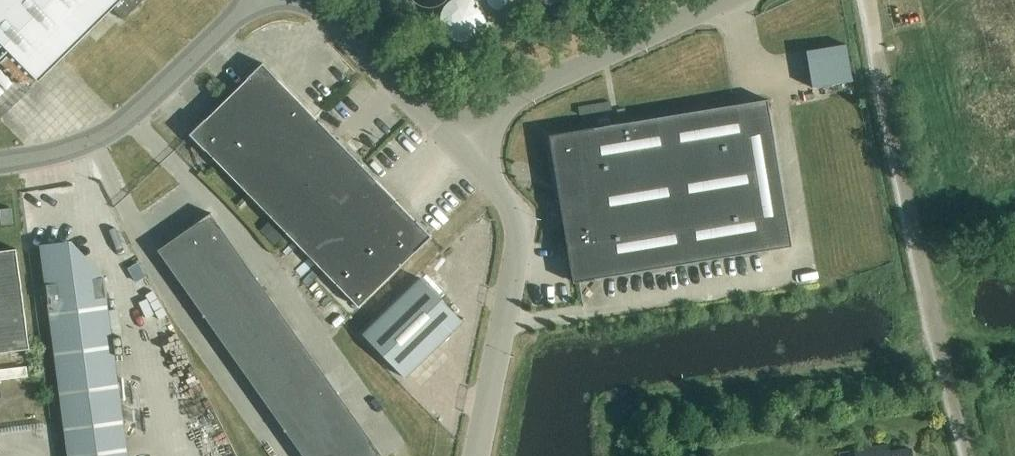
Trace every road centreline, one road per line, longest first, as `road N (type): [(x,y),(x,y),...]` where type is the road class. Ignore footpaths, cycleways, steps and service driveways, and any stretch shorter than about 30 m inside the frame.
road 1 (track): [(869,0),(970,455)]
road 2 (unclassified): [(477,455),(519,250),(507,201),(457,149)]
road 3 (unclassified): [(254,0),(111,132),(78,149),(0,166)]
road 4 (unclassified): [(457,149),(499,109),(727,0)]
road 5 (unclassified): [(310,0),(457,149)]

